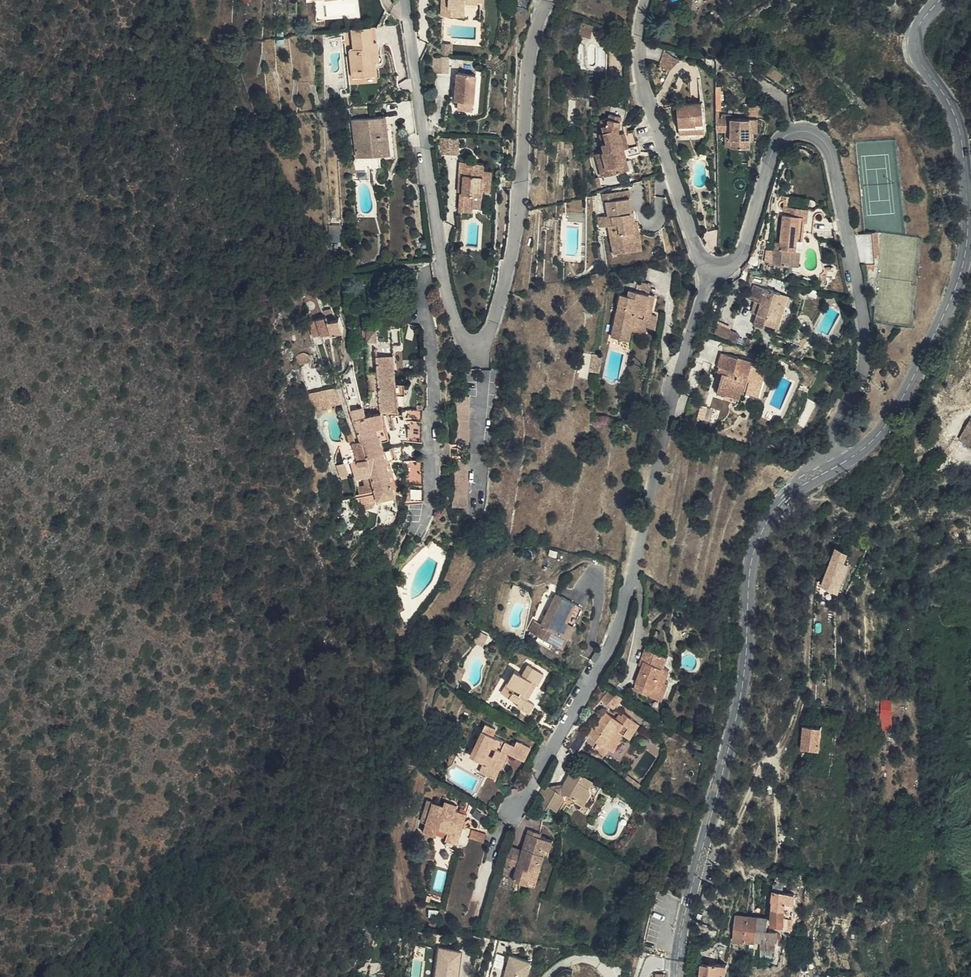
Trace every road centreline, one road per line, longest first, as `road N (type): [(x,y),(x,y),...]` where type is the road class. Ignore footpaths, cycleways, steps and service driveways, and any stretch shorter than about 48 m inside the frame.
road 1 (residential): [(403,0),(442,272),(458,336),(469,345),(491,334),(505,287),(528,70),(550,0)]
road 2 (residential): [(713,269),(613,639),(512,814)]
road 3 (residential): [(713,269),(742,257),(779,142),(794,131),(814,134),(833,165),(864,323),(855,389),(822,447),(823,474)]
road 4 (tertiary): [(823,474),(857,455),(891,418),(962,272),(961,136),(914,43),(920,21),(939,0)]
road 5 (tertiary): [(676,976),(740,700),(756,542),(783,498),(823,474)]
road 6 (residential): [(645,0),(639,47),(646,97),(698,258),(713,269)]

